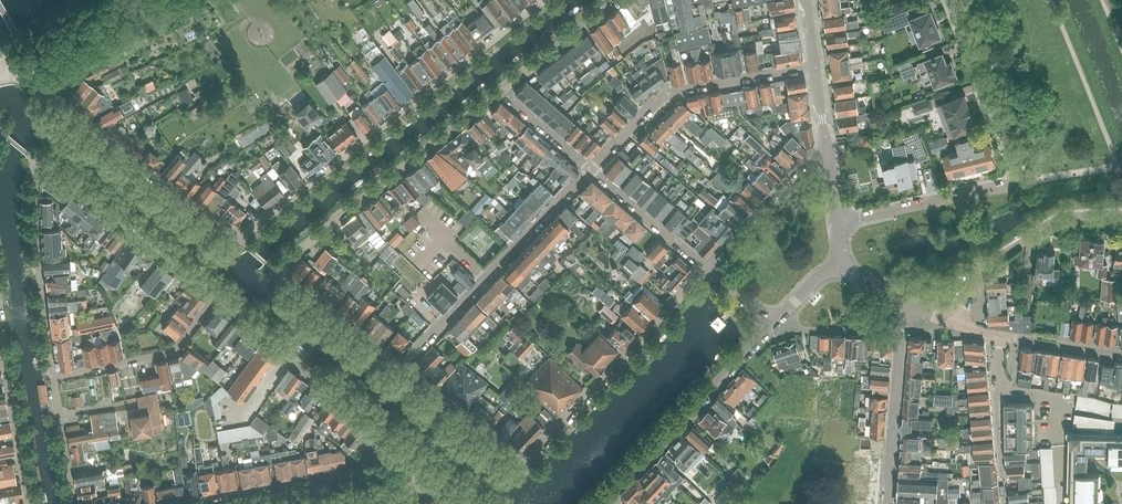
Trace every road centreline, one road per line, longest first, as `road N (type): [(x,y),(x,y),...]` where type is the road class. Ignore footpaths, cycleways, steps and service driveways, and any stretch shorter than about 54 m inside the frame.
road 1 (residential): [(401,368),(277,270),(502,91)]
road 2 (residential): [(838,220),(1025,182),(954,0)]
road 3 (residential): [(241,239),(542,0)]
road 4 (residential): [(401,368),(589,169)]
road 5 (residential): [(528,459),(706,267)]
road 6 (residential): [(589,169),(676,91),(815,67)]
road 7 (residential): [(414,459),(213,299)]
road 8 (residential): [(163,503),(414,459)]
road 9 (residential): [(241,239),(46,94)]
road 10 (residential): [(612,496),(772,323)]
road 11 (residential): [(213,299),(34,163)]
road 12 (residential): [(52,377),(34,163)]
road 13 (residential): [(1121,215),(1067,214),(1023,235),(978,277),(960,323)]
road 14 (tertiary): [(888,503),(904,308)]
road 15 (residential): [(52,377),(168,356),(213,299)]
road 16 (residential): [(31,503),(0,333)]
road 17 (residential): [(706,267),(801,165),(827,159)]
road 18 (residential): [(528,459),(401,368)]
road 19 (residential): [(706,267),(589,169)]
road 20 (residential): [(502,91),(619,0)]
road 21 (residential): [(75,503),(52,377)]
road 22 (residential): [(996,338),(1121,352)]

